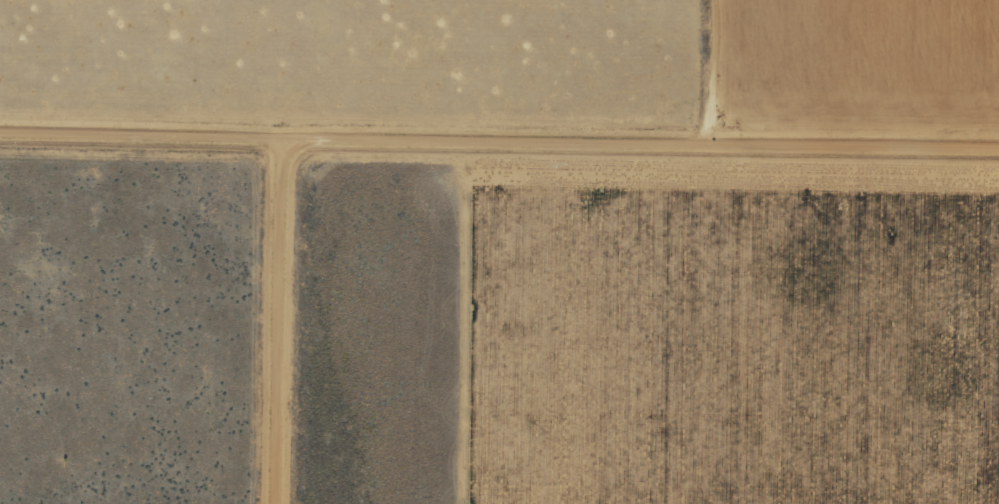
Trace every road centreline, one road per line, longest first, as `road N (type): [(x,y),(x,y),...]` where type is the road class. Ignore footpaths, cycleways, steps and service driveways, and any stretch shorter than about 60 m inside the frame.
road 1 (track): [(998,158),(289,153),(0,138)]
road 2 (residential): [(286,503),(289,153)]
road 3 (track): [(710,0),(702,153)]

